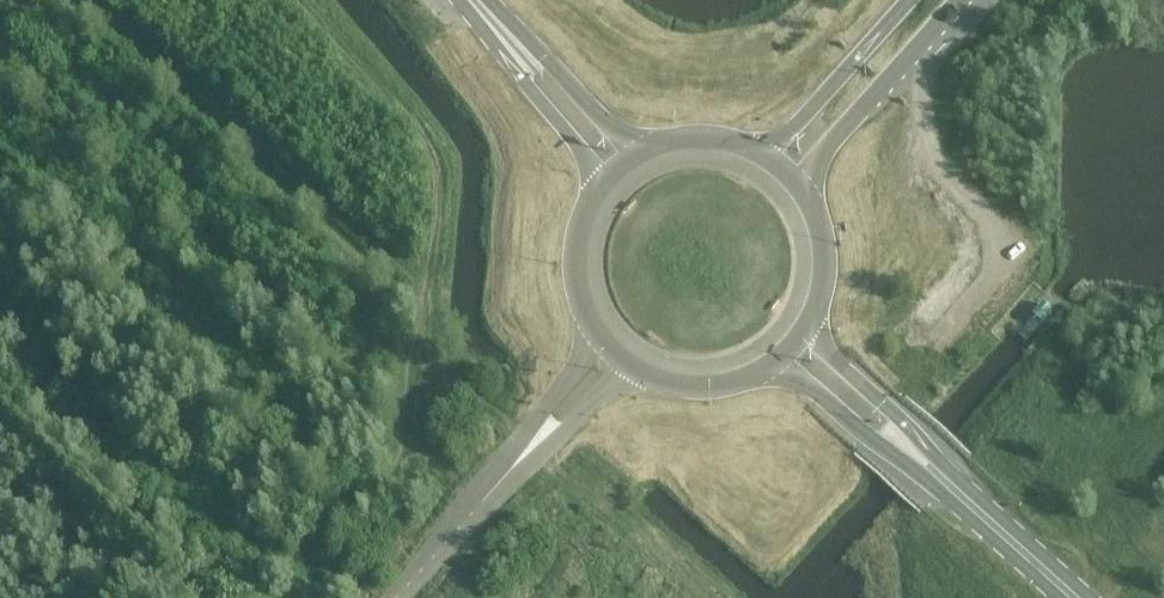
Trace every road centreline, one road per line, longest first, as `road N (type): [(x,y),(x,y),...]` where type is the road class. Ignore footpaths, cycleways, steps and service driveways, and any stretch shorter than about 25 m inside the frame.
road 1 (tertiary): [(799,186),(962,0)]
road 2 (secondary): [(466,0),(582,149),(600,184)]
road 3 (secondary): [(645,146),(607,124),(485,0)]
road 4 (secondary): [(946,482),(893,411),(803,327)]
road 5 (secondary): [(778,355),(871,437),(946,482)]
road 6 (tertiary): [(908,0),(765,155)]
road 7 (unclassified): [(512,467),(394,597)]
road 8 (secondary): [(1075,597),(946,482)]
road 9 (unclassified): [(512,467),(637,366)]
road 10 (unclassified): [(598,333),(512,467)]
road 11 (secondary): [(600,184),(576,235),(574,269),(598,333)]
road 12 (secondary): [(637,366),(672,381),(717,382),(778,355)]
road 13 (secondary): [(803,327),(815,302),(823,248),(799,186)]
road 14 (secondary): [(765,155),(712,135),(645,146)]

